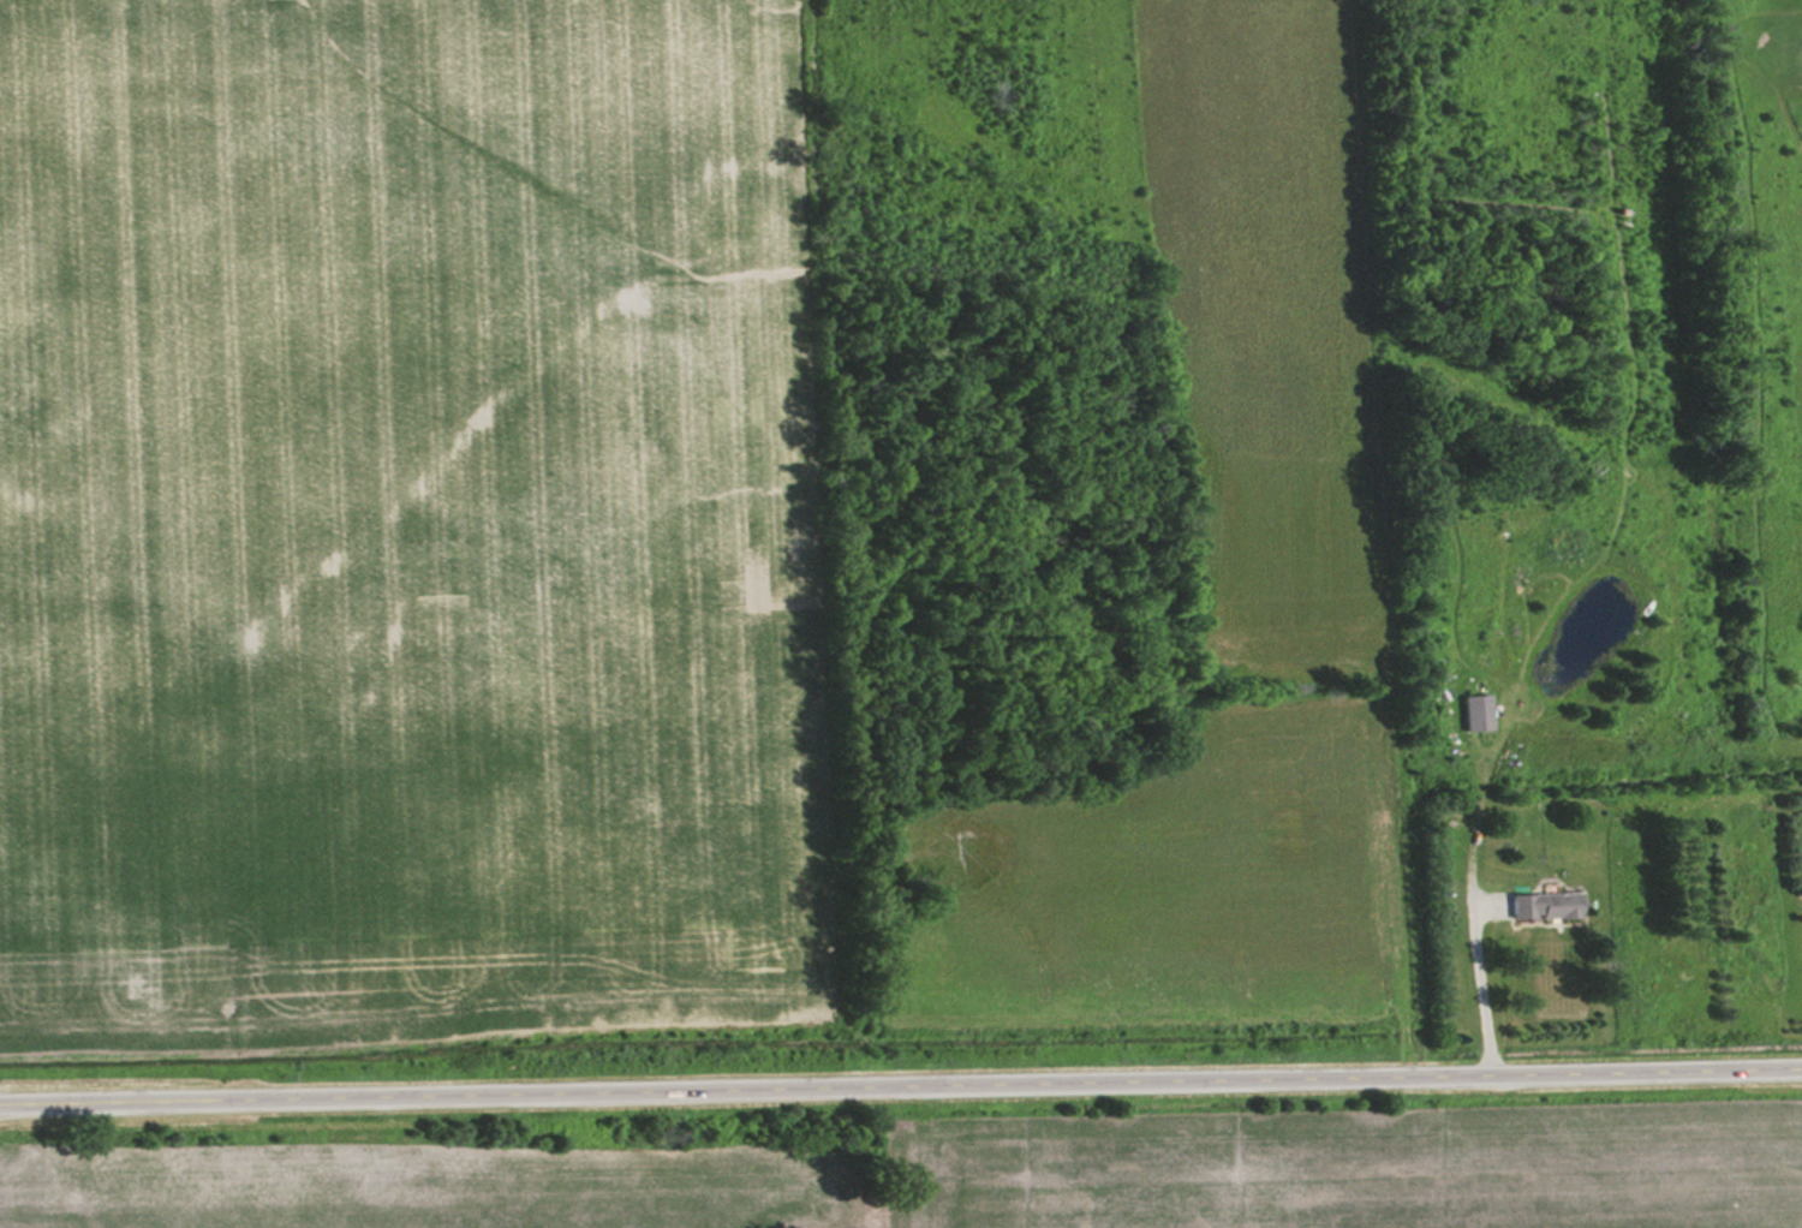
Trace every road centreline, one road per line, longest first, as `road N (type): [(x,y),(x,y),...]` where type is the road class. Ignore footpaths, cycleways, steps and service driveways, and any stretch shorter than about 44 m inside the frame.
road 1 (residential): [(1801,1061),(0,1101)]

